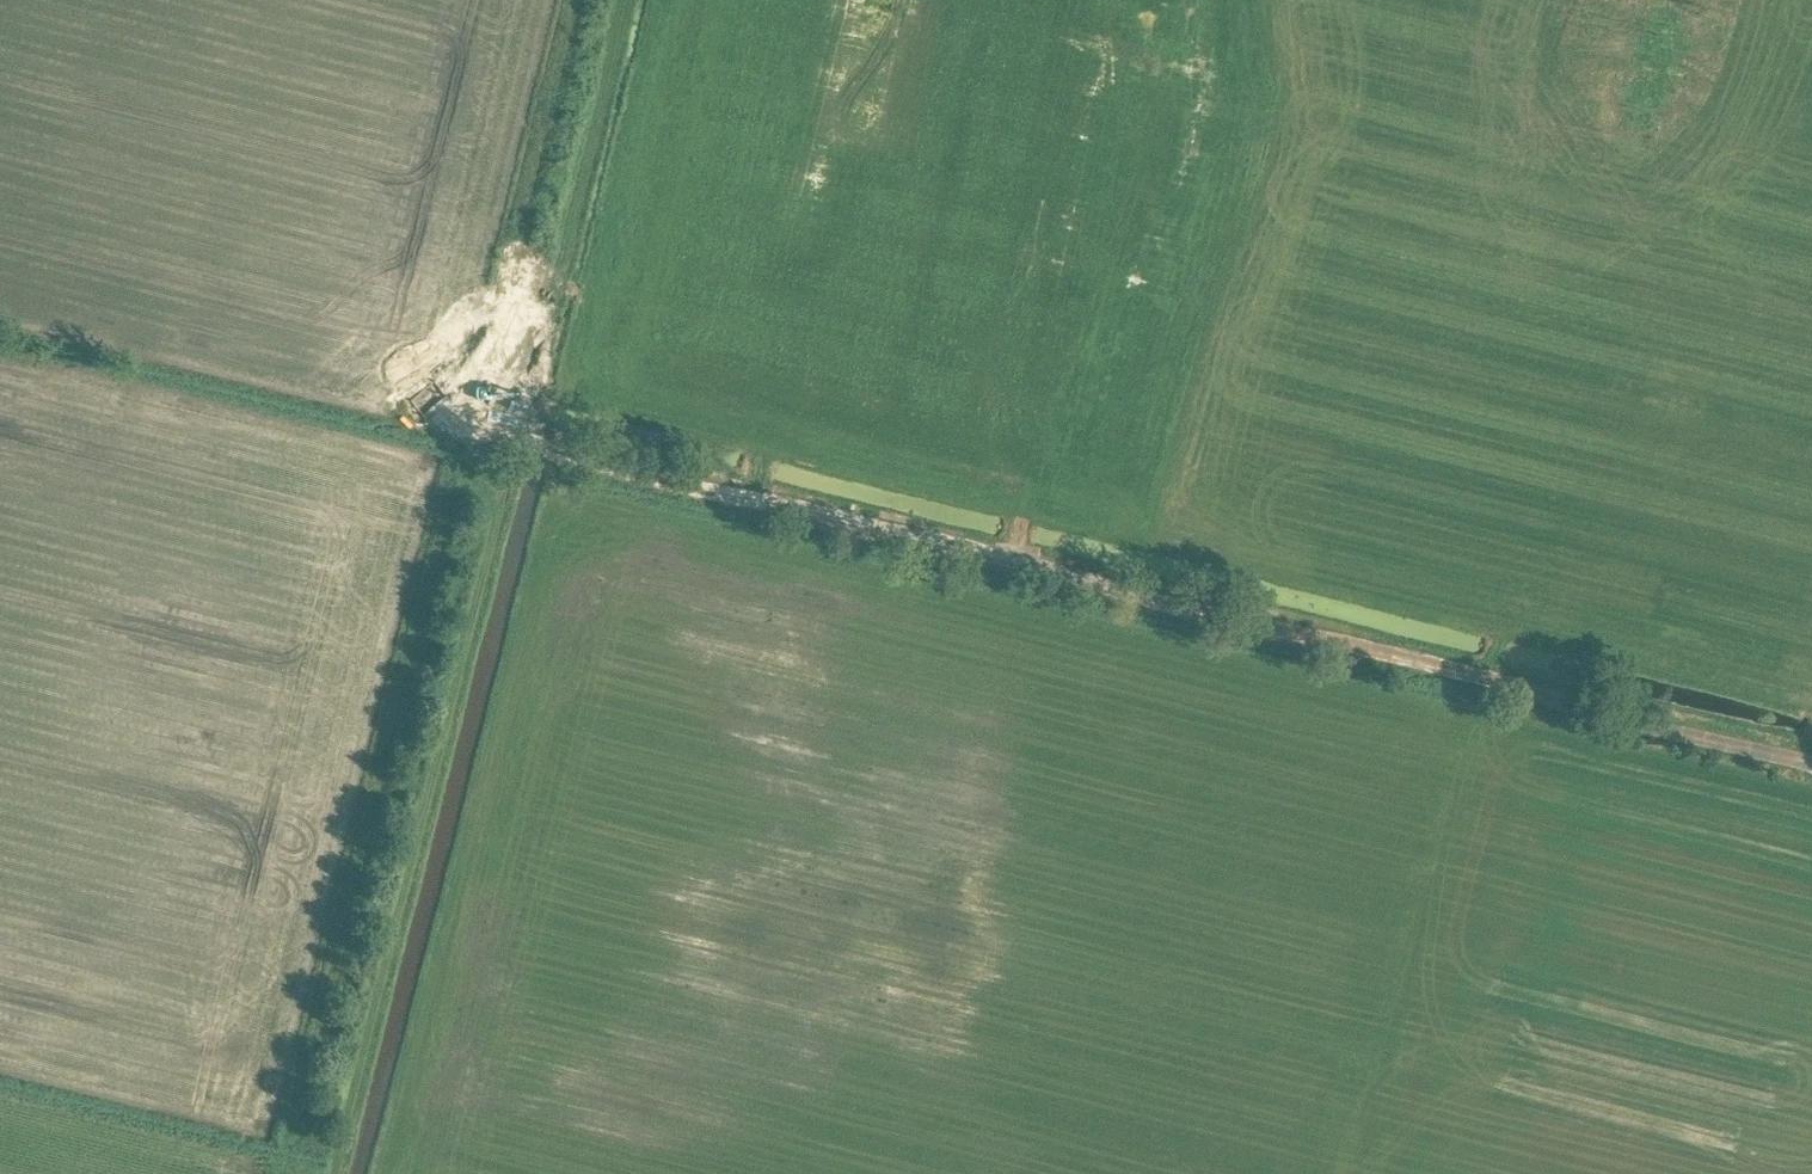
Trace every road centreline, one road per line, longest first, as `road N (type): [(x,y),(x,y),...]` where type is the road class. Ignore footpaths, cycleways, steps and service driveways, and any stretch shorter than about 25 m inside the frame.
road 1 (track): [(518,433),(1811,750)]

